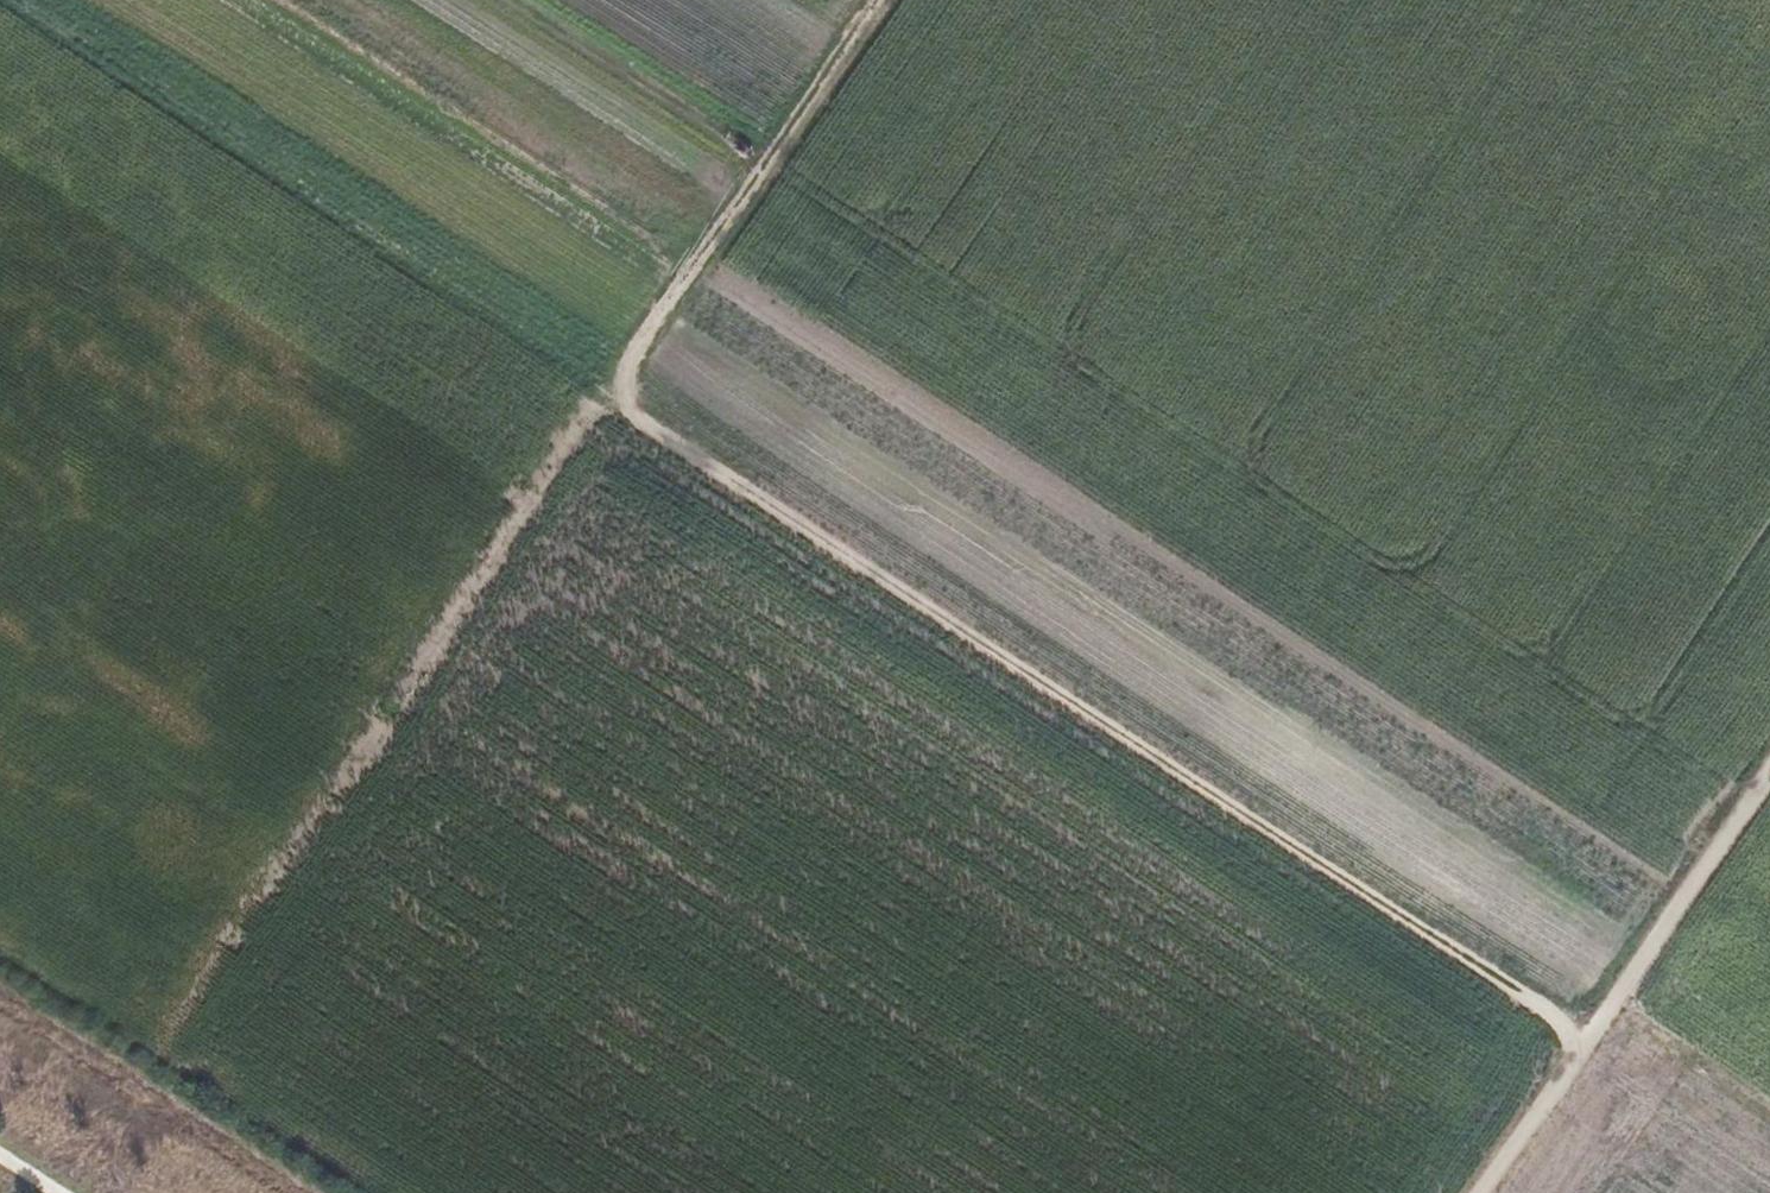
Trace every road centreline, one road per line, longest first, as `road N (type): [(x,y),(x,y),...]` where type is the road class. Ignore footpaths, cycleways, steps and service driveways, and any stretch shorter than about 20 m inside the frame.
road 1 (track): [(1585,1035),(623,403),(890,0)]
road 2 (track): [(1478,1192),(1769,763)]

